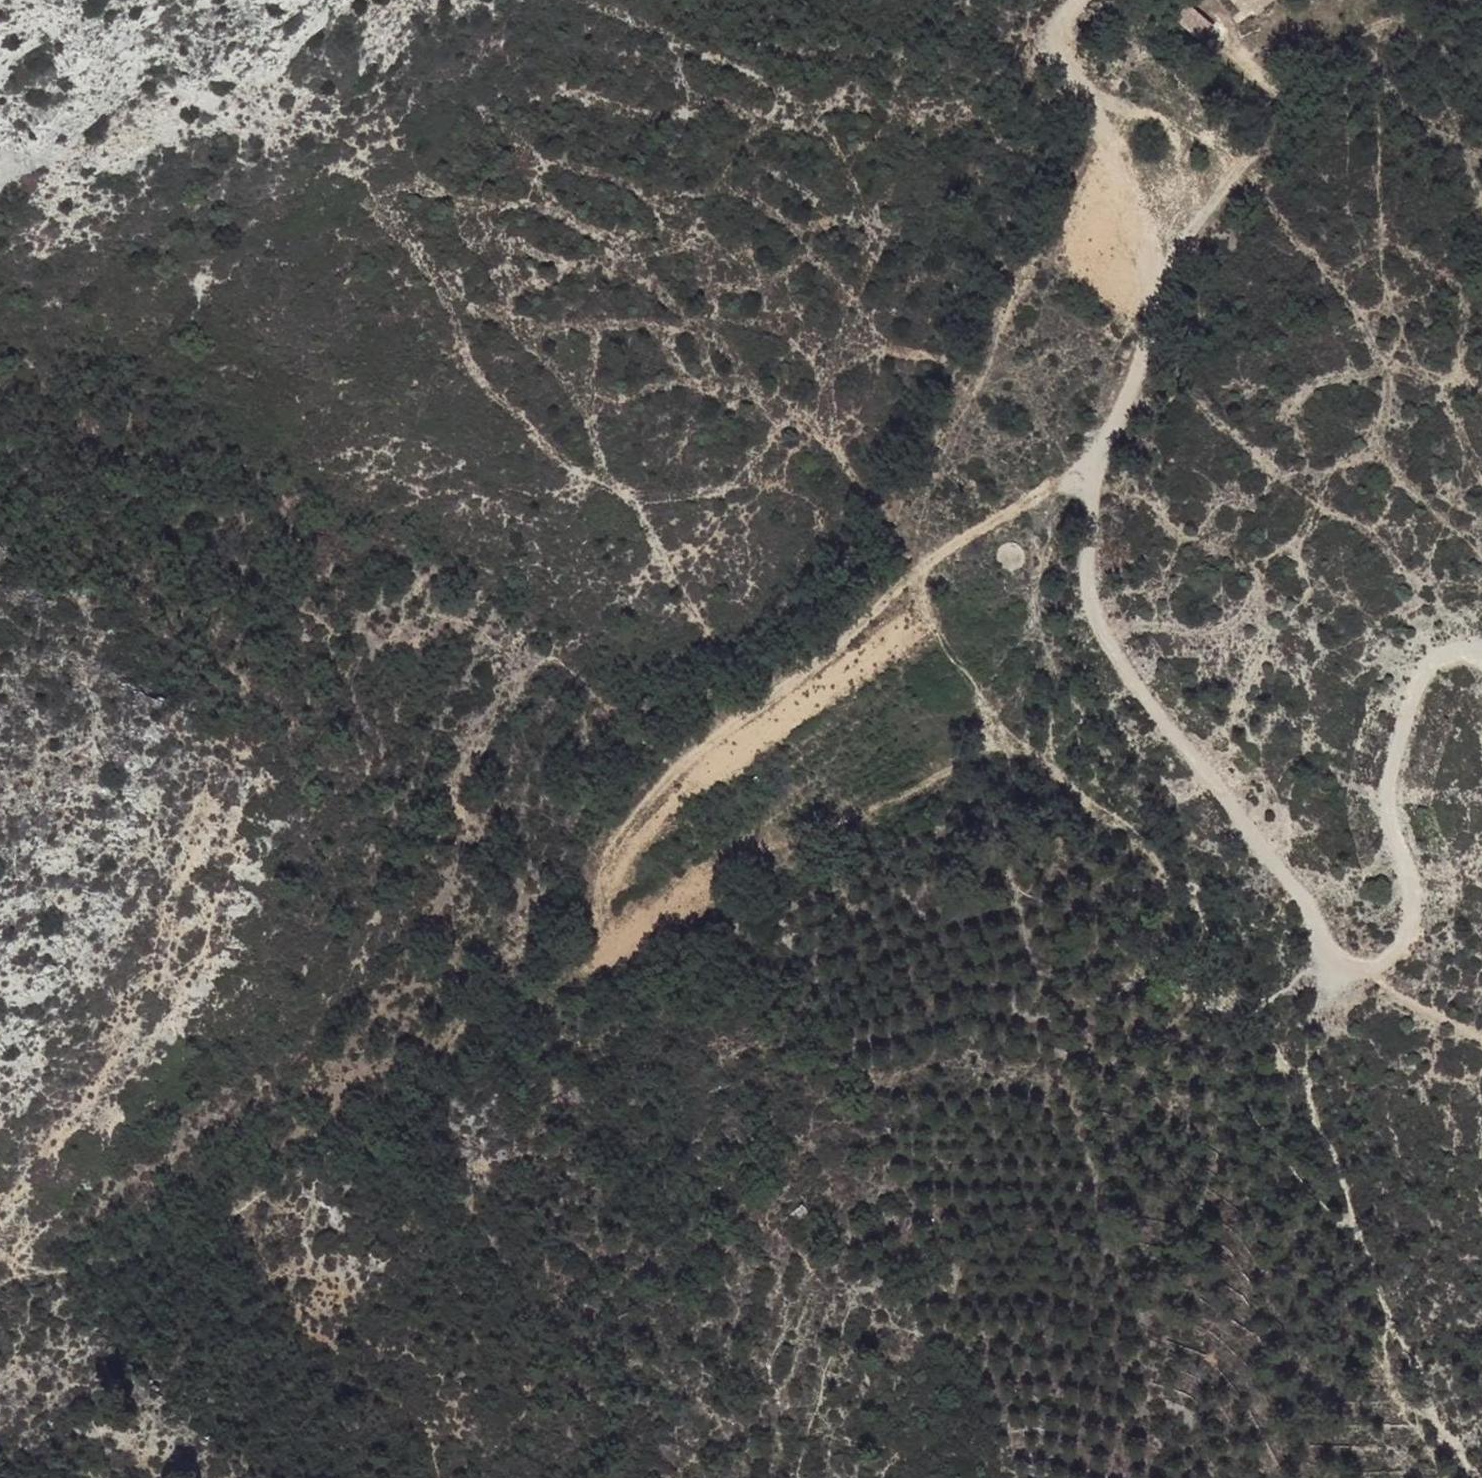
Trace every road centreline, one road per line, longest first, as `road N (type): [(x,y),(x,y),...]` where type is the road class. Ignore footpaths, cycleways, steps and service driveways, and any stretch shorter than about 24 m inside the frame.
road 1 (track): [(1481,655),(1449,651),(1421,668),(1383,781),(1402,892),(1397,942),(1370,969),(1330,954),(1207,770),(1138,690),(1091,611),(1075,553),(1084,473)]
road 2 (track): [(1084,473),(915,562),(838,639),(684,751),(620,819)]
road 3 (track): [(1084,473),(1157,290),(1149,232),(1079,66),(1072,23),(1089,0)]

